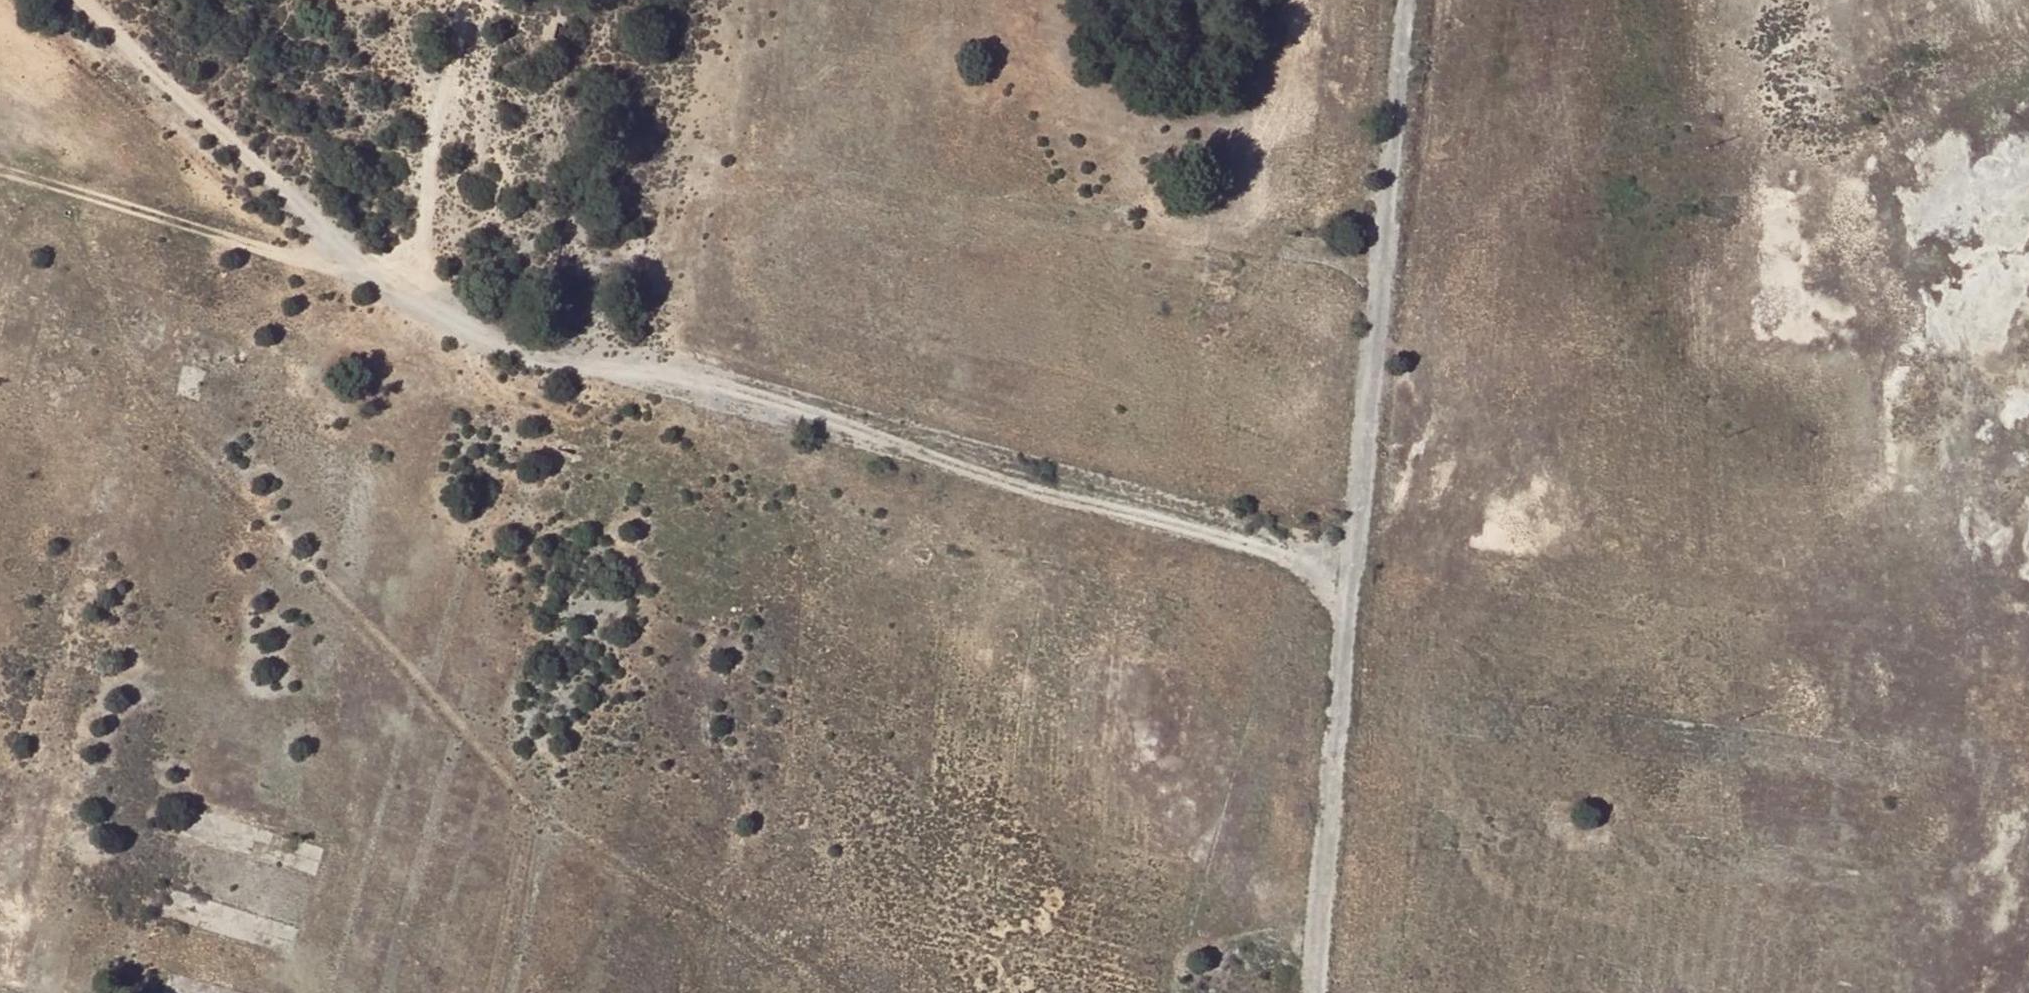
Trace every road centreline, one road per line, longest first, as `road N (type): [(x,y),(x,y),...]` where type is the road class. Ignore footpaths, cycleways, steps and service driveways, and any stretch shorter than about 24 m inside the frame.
road 1 (track): [(0,173),(382,281),(460,330),(530,353),(862,433),(1054,500),(1161,518),(1350,574)]
road 2 (track): [(1408,0),(1311,992)]
road 3 (track): [(382,281),(81,0)]
road 4 (track): [(412,305),(432,134),(462,0)]

